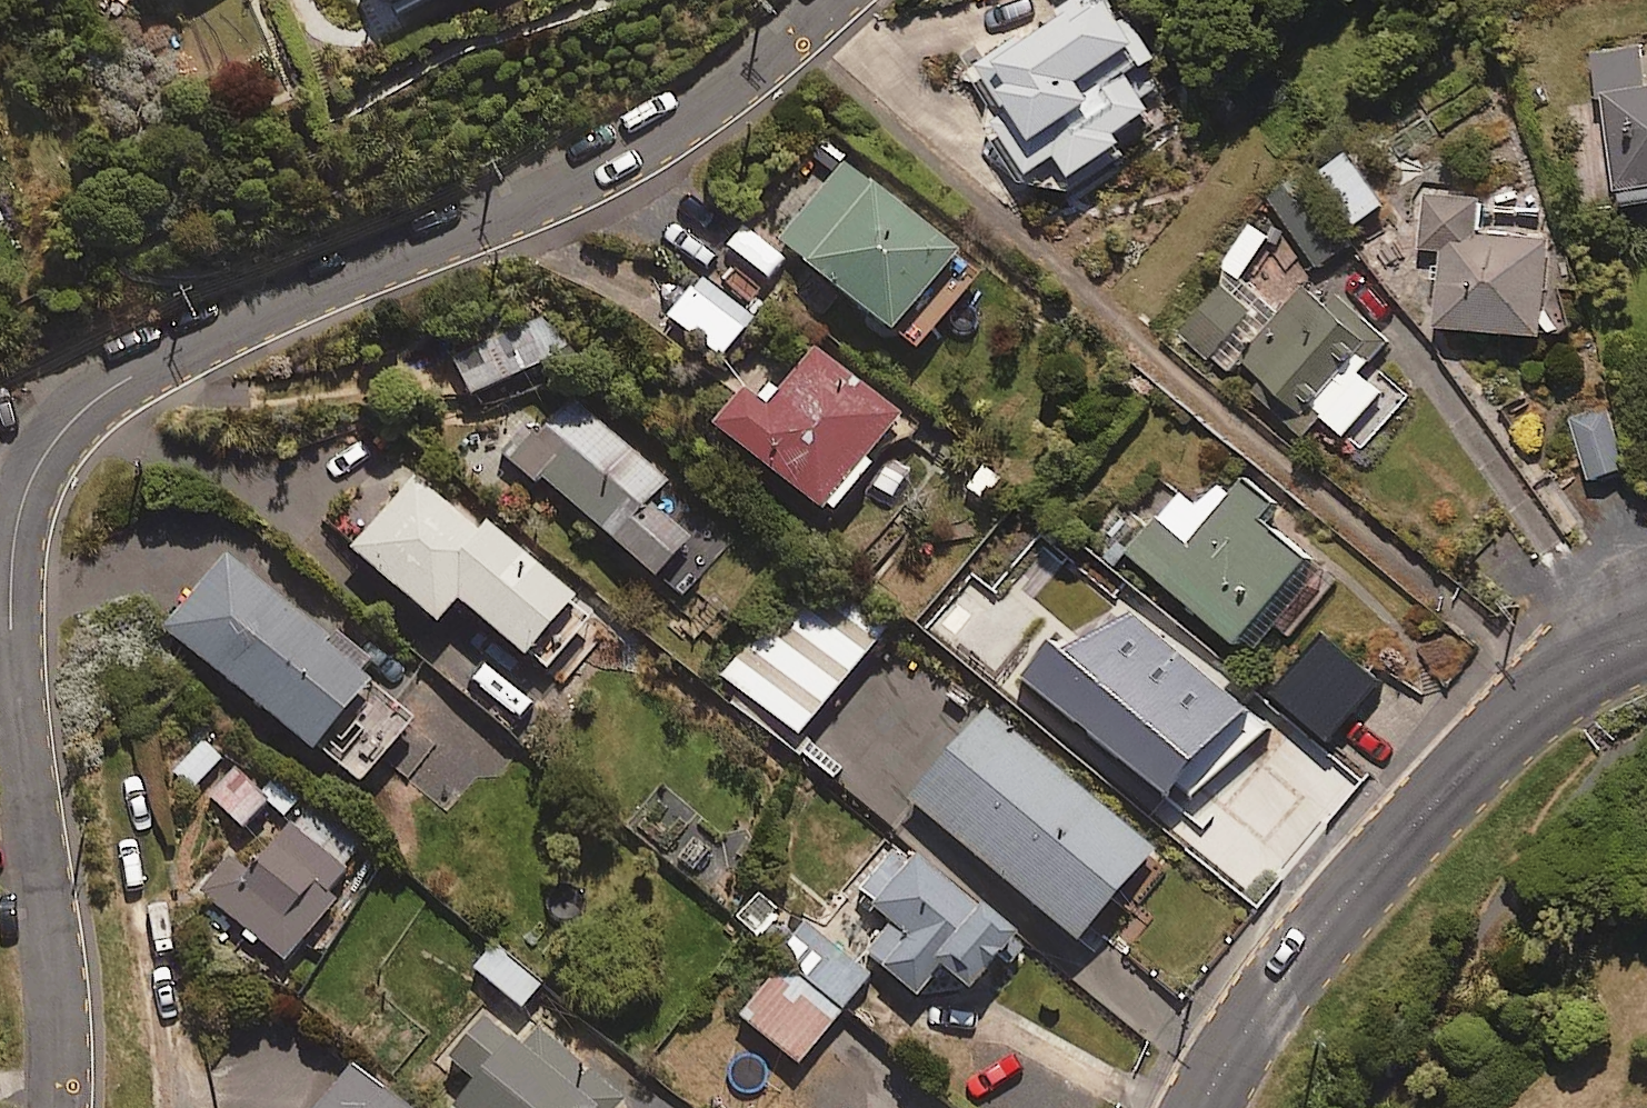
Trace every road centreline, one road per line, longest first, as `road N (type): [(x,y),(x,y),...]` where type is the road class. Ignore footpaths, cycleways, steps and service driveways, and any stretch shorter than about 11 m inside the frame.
road 1 (residential): [(62,1107),(64,1039),(10,652),(14,544),(38,463),(78,409),(133,376),(254,314),(573,185),(697,116),(839,0)]
road 2 (secondary): [(1646,636),(1555,690),(1439,787),(1275,982),(1196,1107)]

